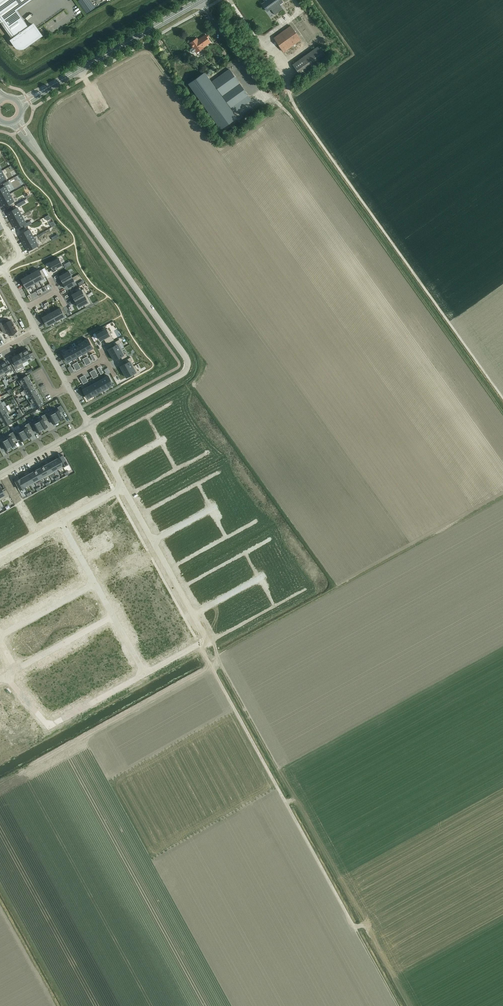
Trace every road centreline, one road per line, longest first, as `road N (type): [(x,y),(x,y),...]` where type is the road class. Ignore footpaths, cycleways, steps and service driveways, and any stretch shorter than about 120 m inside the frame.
road 1 (tertiary): [(31,143),(188,367)]
road 2 (secondary): [(43,91),(202,0)]
road 3 (residential): [(8,678),(50,725),(145,673)]

